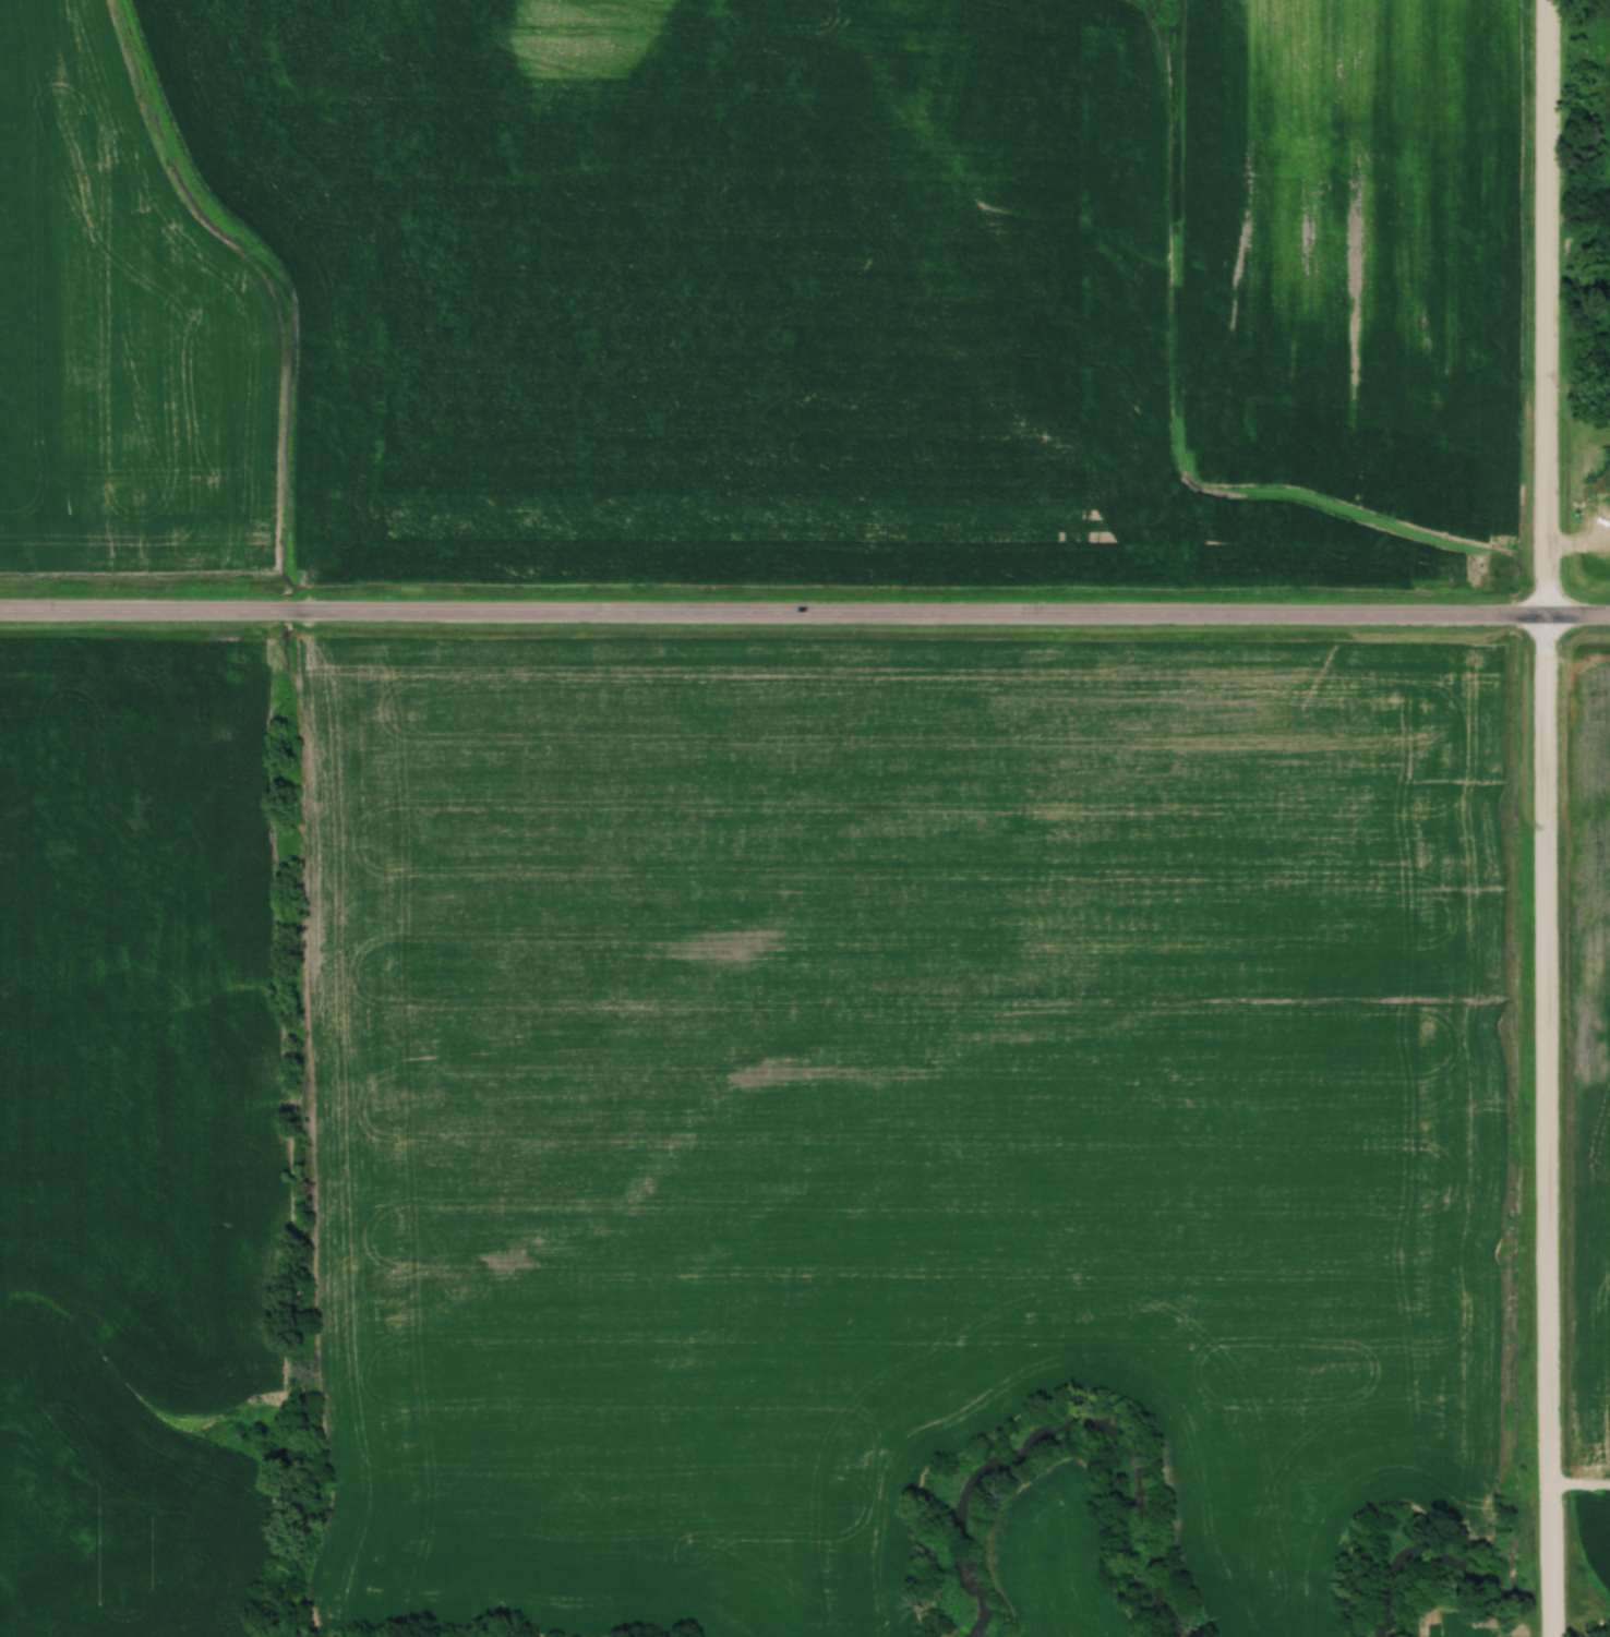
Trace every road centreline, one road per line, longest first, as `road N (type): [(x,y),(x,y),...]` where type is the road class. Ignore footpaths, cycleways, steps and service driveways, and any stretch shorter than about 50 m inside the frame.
road 1 (residential): [(1547,0),(1546,1636)]
road 2 (tertiary): [(1609,614),(0,609)]

